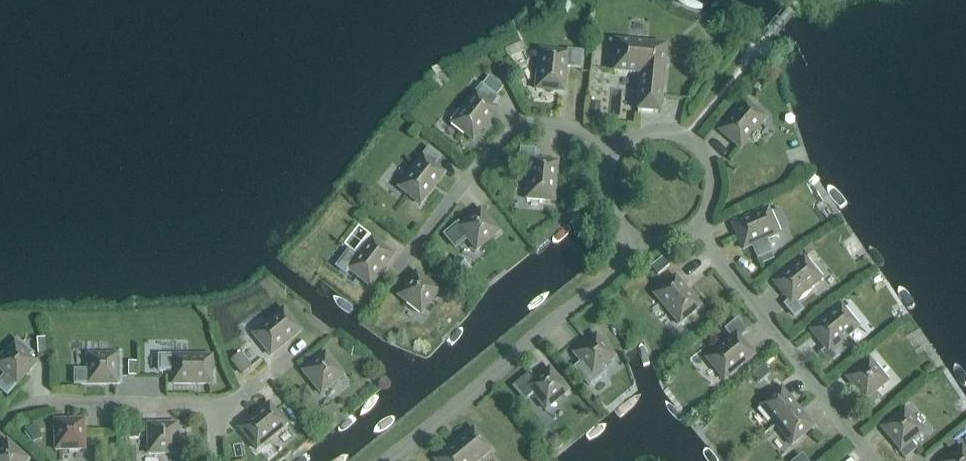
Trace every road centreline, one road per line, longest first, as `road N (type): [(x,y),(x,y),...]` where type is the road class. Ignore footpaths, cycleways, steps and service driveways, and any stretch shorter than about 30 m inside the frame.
road 1 (residential): [(382,460),(620,271),(639,245)]
road 2 (residential): [(878,460),(698,230)]
road 3 (residential): [(402,261),(508,135),(544,123),(570,127),(609,156)]
road 4 (residential): [(217,410),(28,404),(0,426)]
road 5 (residential): [(698,230),(715,194),(713,174),(690,142),(638,134),(609,156)]

